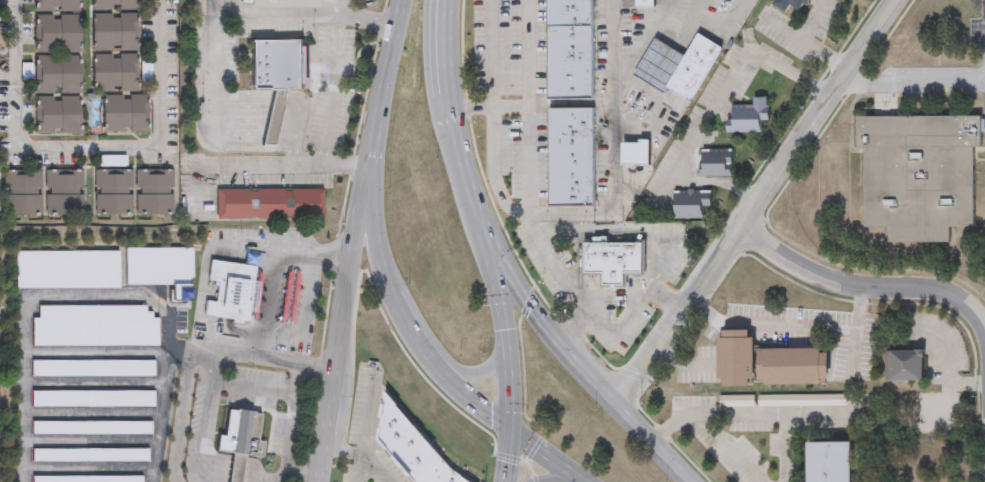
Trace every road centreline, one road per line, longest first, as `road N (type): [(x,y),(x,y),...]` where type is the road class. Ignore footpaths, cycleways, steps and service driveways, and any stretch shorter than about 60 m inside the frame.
road 1 (tertiary): [(901,0),(687,302)]
road 2 (secondary): [(371,137),(315,481)]
road 3 (secondary): [(688,481),(546,332),(481,230)]
road 4 (secondary): [(401,0),(371,137),(368,191),(390,295)]
road 5 (residential): [(741,228),(815,281),(948,295),(984,327)]
road 6 (secondary): [(503,430),(506,335),(481,230)]
road 7 (secondary): [(430,360),(503,430),(581,481)]
road 8 (secondary): [(481,230),(451,111)]

